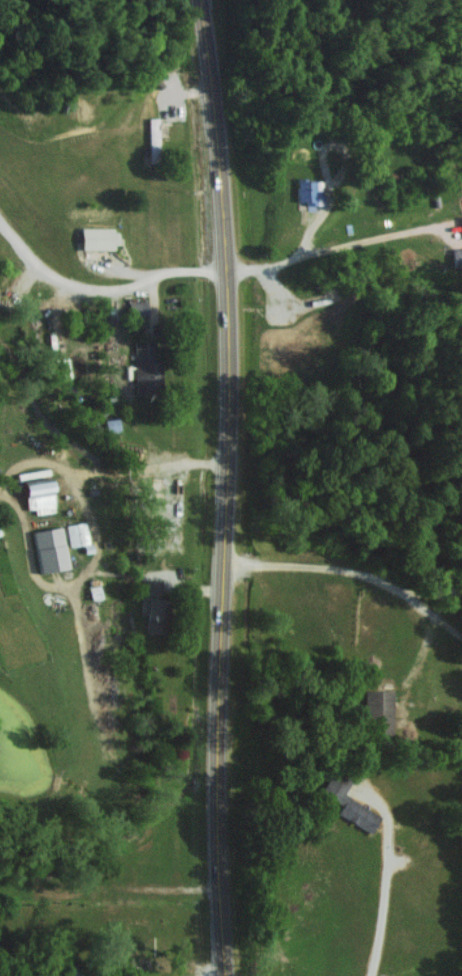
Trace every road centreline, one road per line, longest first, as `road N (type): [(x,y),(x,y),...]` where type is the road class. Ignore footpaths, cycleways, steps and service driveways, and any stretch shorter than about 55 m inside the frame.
road 1 (primary): [(225,975),(218,877),(227,306),(200,0)]

